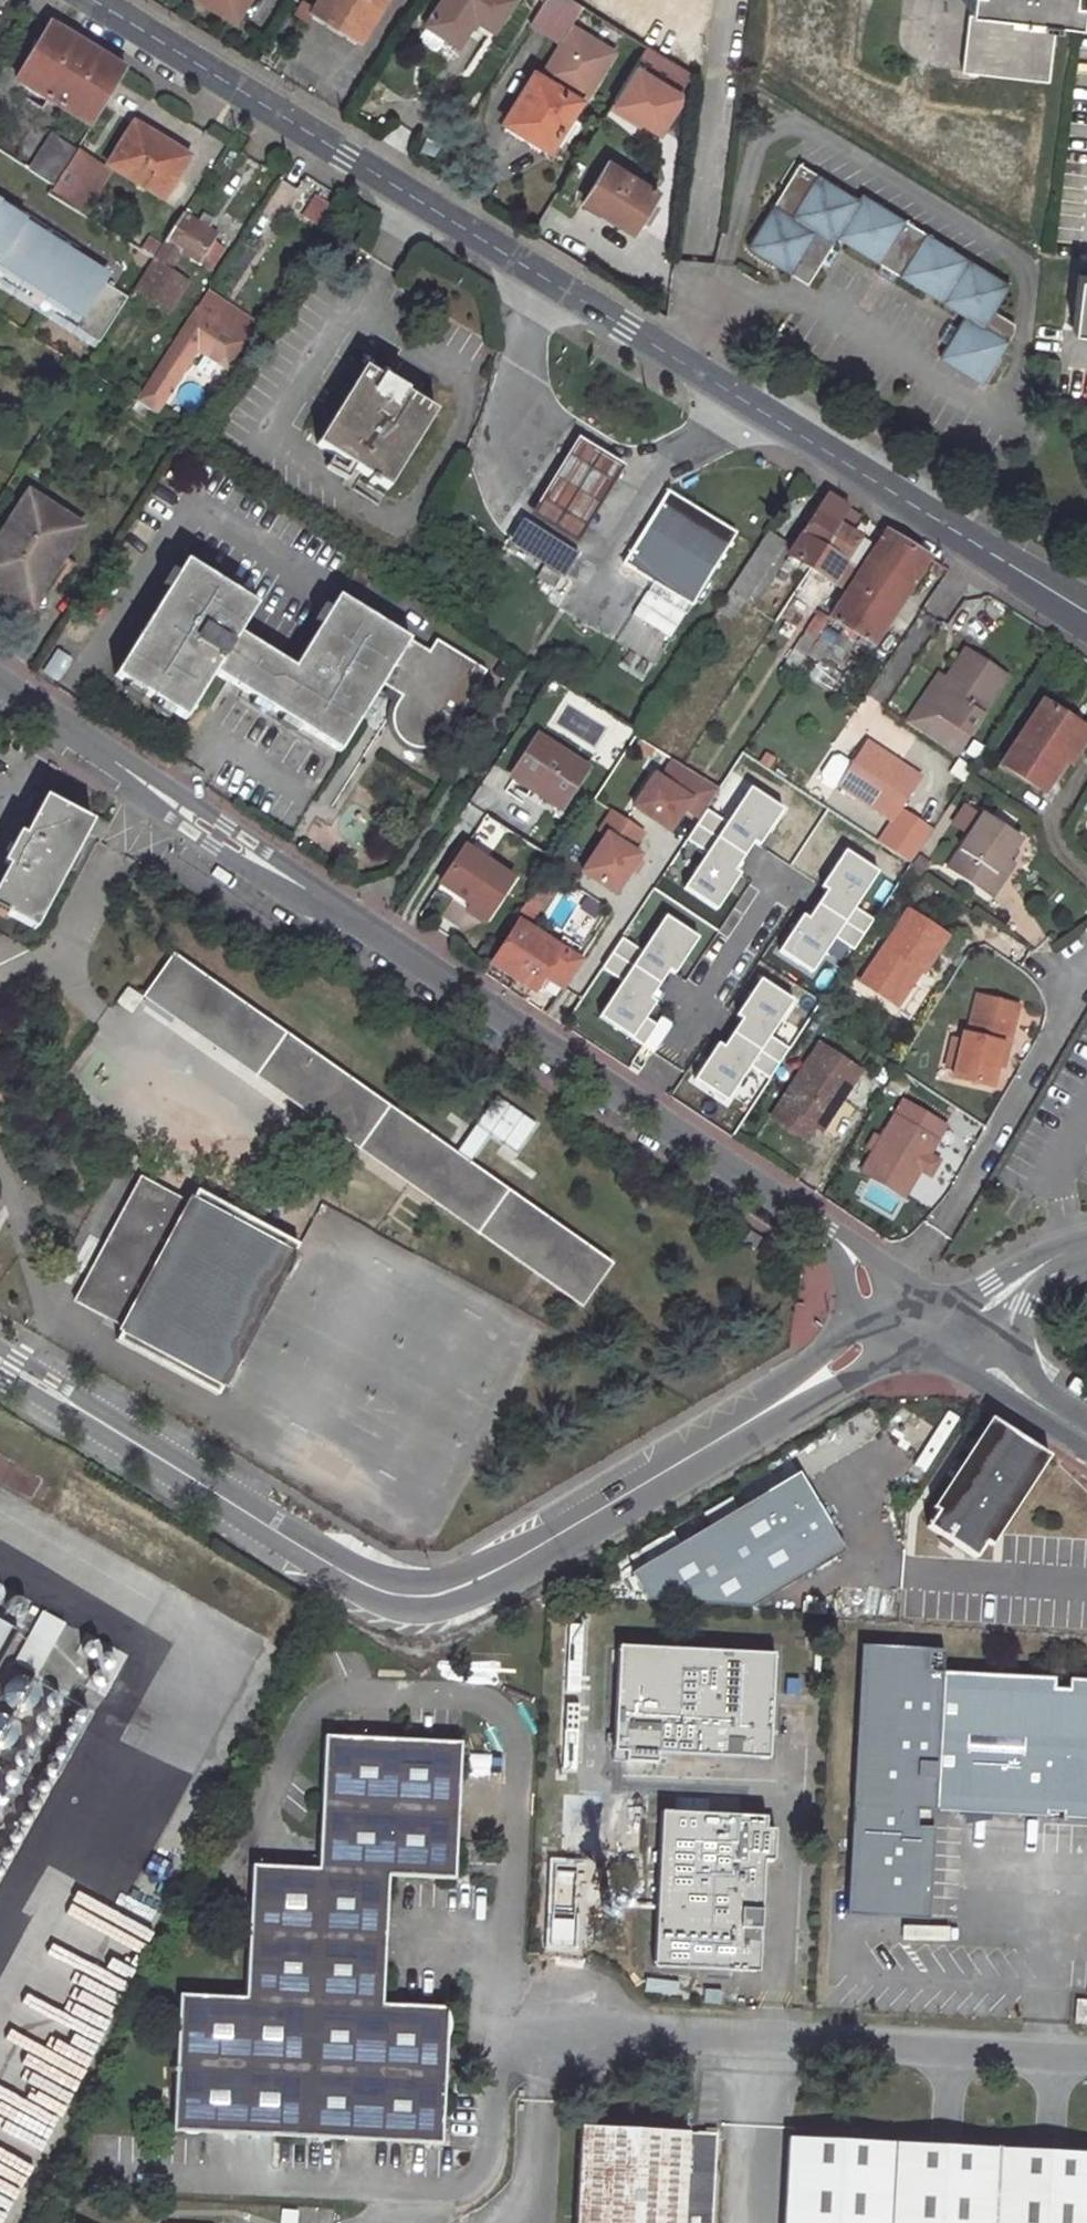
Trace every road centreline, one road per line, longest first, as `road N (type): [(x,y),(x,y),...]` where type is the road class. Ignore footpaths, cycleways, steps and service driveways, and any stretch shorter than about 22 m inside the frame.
road 1 (primary): [(93,0),(1086,612)]
road 2 (residential): [(897,1287),(0,683)]
road 3 (unclassified): [(937,1323),(861,1347),(495,1576),(449,1597),(400,1599),(0,1361)]
road 4 (residential): [(897,1287),(1086,986)]
road 5 (residential): [(1086,1433),(990,1370),(937,1323)]
road 6 (unclassified): [(1086,1247),(937,1323)]

